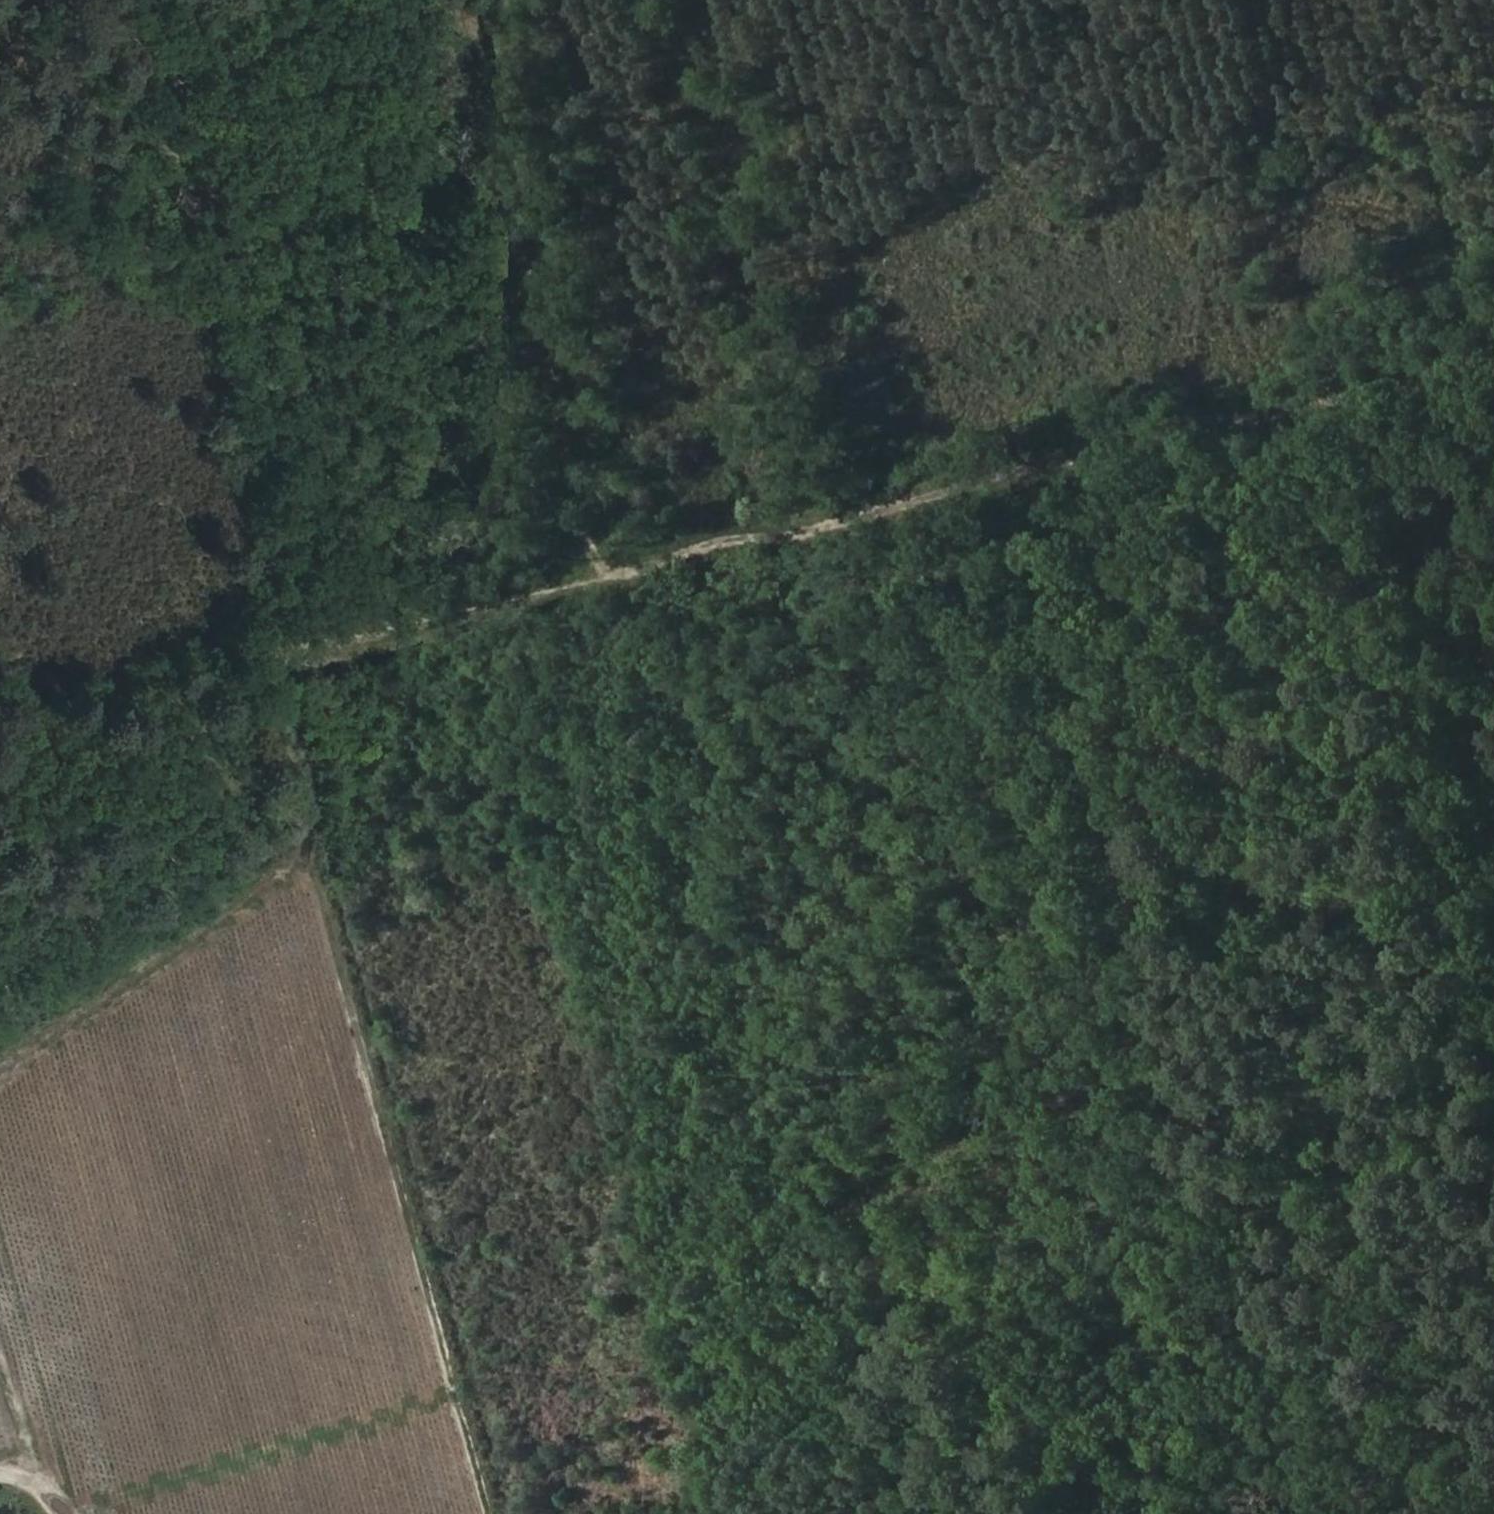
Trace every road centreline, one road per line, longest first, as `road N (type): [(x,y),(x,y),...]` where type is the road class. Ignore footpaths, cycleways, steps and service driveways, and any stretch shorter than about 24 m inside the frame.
road 1 (track): [(477,1513),(357,1047),(307,901),(143,1001),(0,1103)]
road 2 (track): [(67,1513),(37,1463),(0,1365)]

